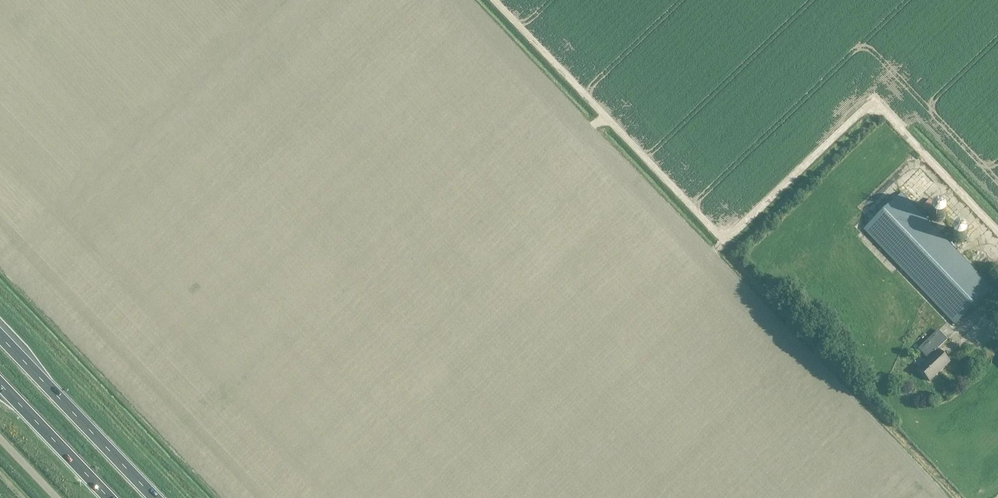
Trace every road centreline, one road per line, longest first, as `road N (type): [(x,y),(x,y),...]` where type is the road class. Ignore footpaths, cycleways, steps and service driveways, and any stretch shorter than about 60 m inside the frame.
road 1 (trunk): [(154,497),(0,337)]
road 2 (trunk): [(0,384),(109,497)]

